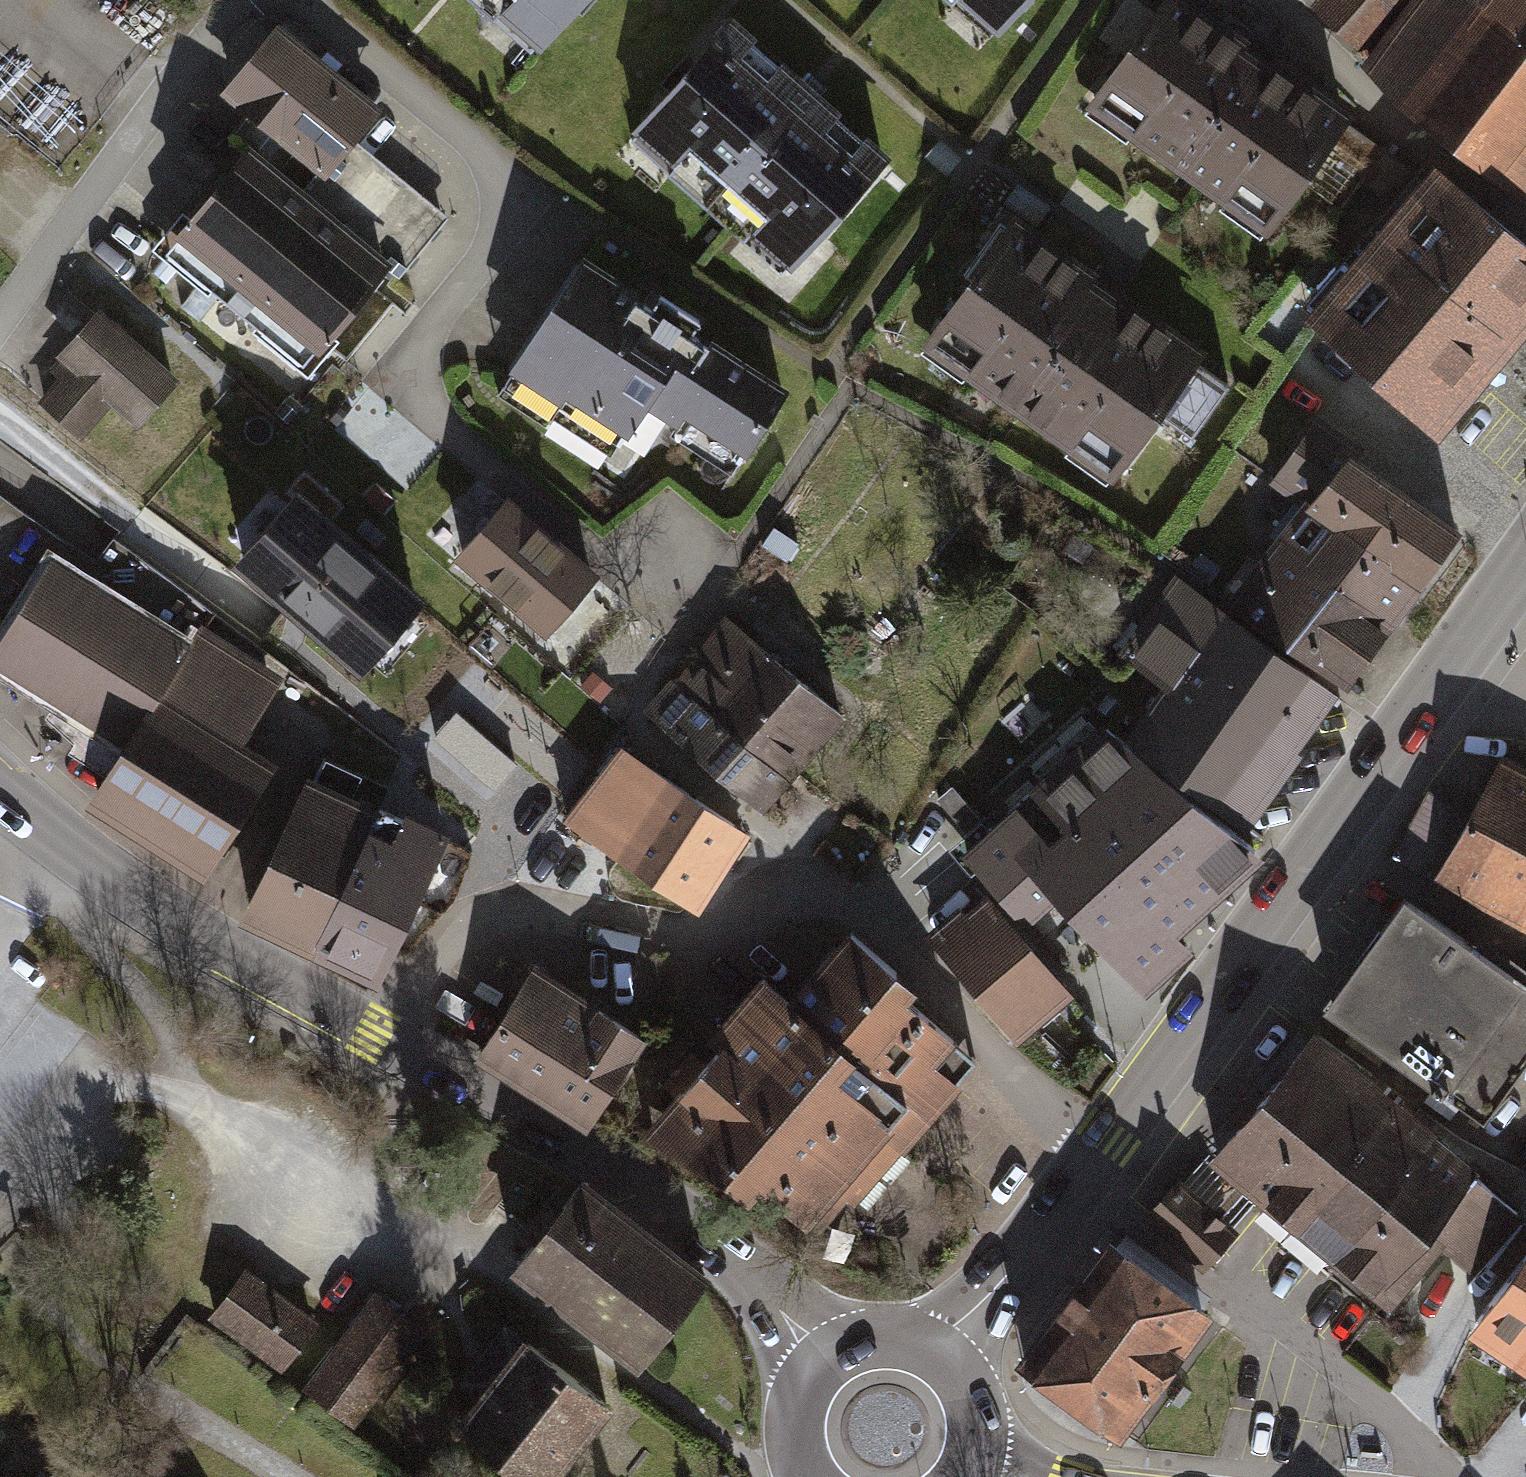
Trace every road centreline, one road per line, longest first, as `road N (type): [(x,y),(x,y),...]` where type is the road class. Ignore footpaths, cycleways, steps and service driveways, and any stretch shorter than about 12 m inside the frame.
road 1 (residential): [(376,1035),(464,924),(527,911),(685,939),(779,902),(843,893),(1104,1144)]
road 2 (residential): [(295,0),(534,196),(389,387),(649,595)]
road 3 (secondary): [(1449,662),(1104,1144)]
road 4 (secondary): [(824,1366),(683,1219),(376,1035)]
road 5 (secondary): [(376,1035),(55,842),(0,796)]
road 6 (residential): [(0,325),(238,0)]
road 7 (secondary): [(1104,1144),(932,1354)]
road 8 (secondary): [(964,1476),(977,1425),(970,1397),(932,1354)]
road 9 (secondary): [(1525,558),(1449,662)]
road 10 (secondary): [(824,1366),(809,1385),(795,1430),(808,1476)]

